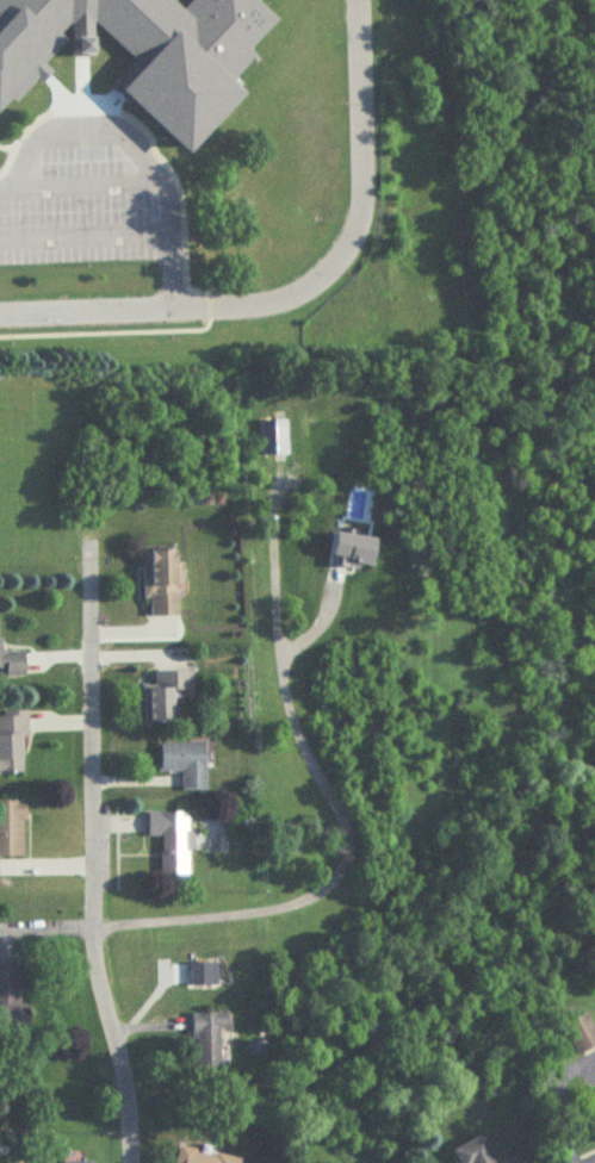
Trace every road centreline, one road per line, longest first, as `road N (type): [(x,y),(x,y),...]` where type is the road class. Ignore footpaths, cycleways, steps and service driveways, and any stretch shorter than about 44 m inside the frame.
road 1 (residential): [(124,1162),(125,1114),(92,929),(86,554)]
road 2 (residential): [(253,305),(314,278),(352,223),(359,189),(356,0)]
road 3 (residential): [(0,316),(253,305)]

